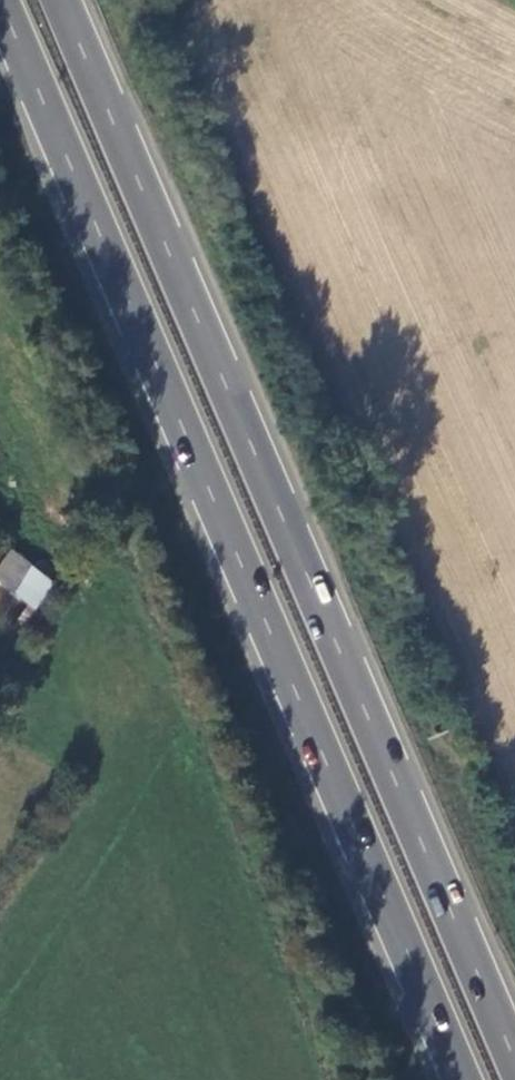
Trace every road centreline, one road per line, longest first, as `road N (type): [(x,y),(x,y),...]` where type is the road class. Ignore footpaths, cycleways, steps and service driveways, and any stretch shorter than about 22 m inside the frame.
road 1 (trunk): [(0,2),(466,1079)]
road 2 (trunk): [(514,1051),(63,0)]

